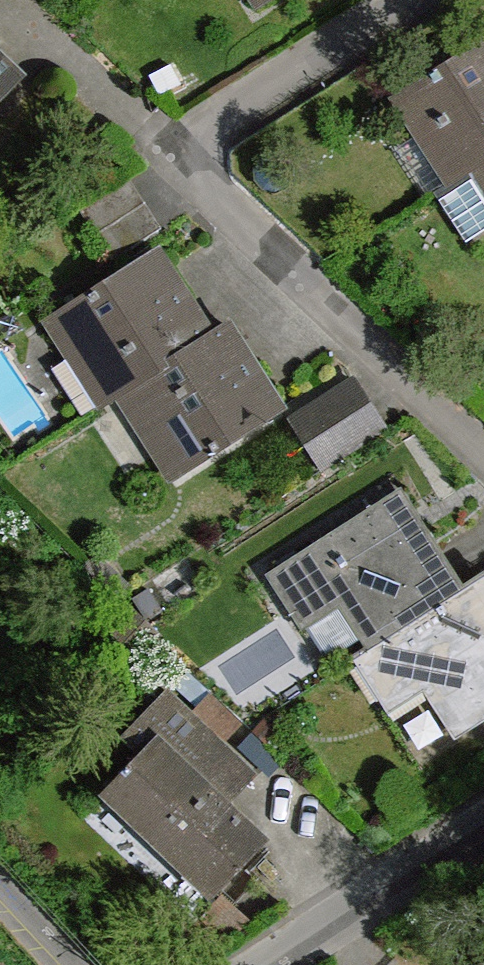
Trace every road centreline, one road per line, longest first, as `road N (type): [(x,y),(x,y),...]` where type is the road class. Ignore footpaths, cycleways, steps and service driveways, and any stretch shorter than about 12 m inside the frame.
road 1 (residential): [(483,830),(276,964)]

